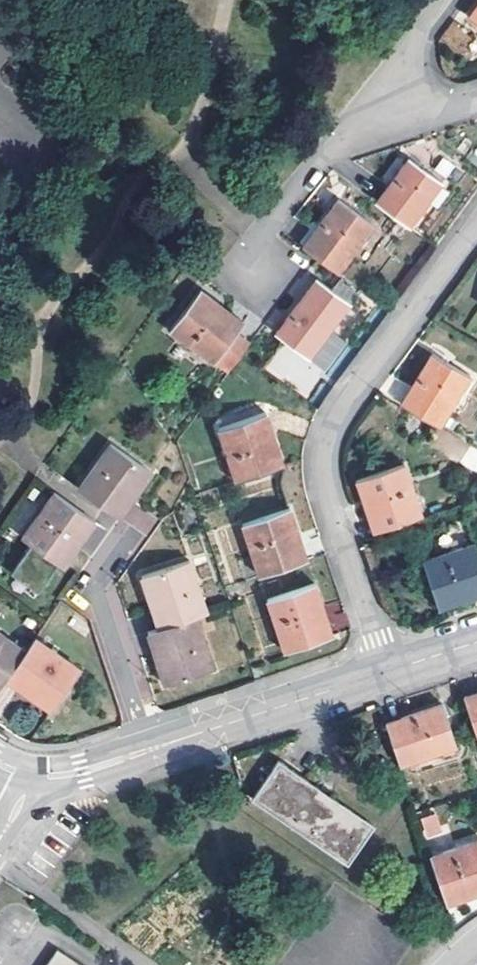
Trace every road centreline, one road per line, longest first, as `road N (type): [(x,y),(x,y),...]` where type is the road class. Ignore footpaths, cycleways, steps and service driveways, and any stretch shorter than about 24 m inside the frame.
road 1 (residential): [(389,671),(329,486),(325,446),(338,416),(476,228)]
road 2 (residential): [(149,750),(389,671)]
road 3 (residential): [(149,750),(95,589),(135,533)]
road 4 (residential): [(261,275),(255,238),(373,94)]
road 5 (residential): [(32,775),(82,771),(149,750)]

